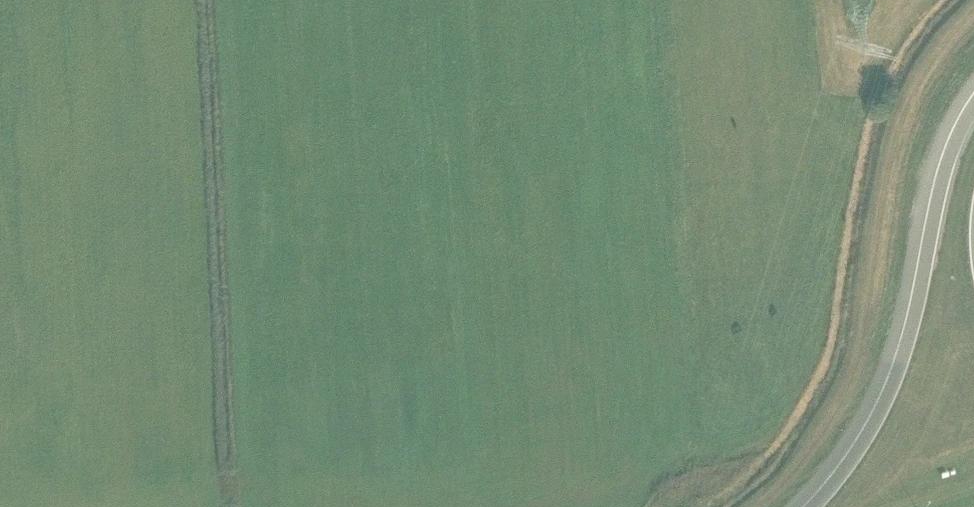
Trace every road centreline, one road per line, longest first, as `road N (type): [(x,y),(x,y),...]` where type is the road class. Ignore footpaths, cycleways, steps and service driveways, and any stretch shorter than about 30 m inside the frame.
road 1 (motorway): [(973,105),(942,181),(899,368),(856,453),(814,506)]

